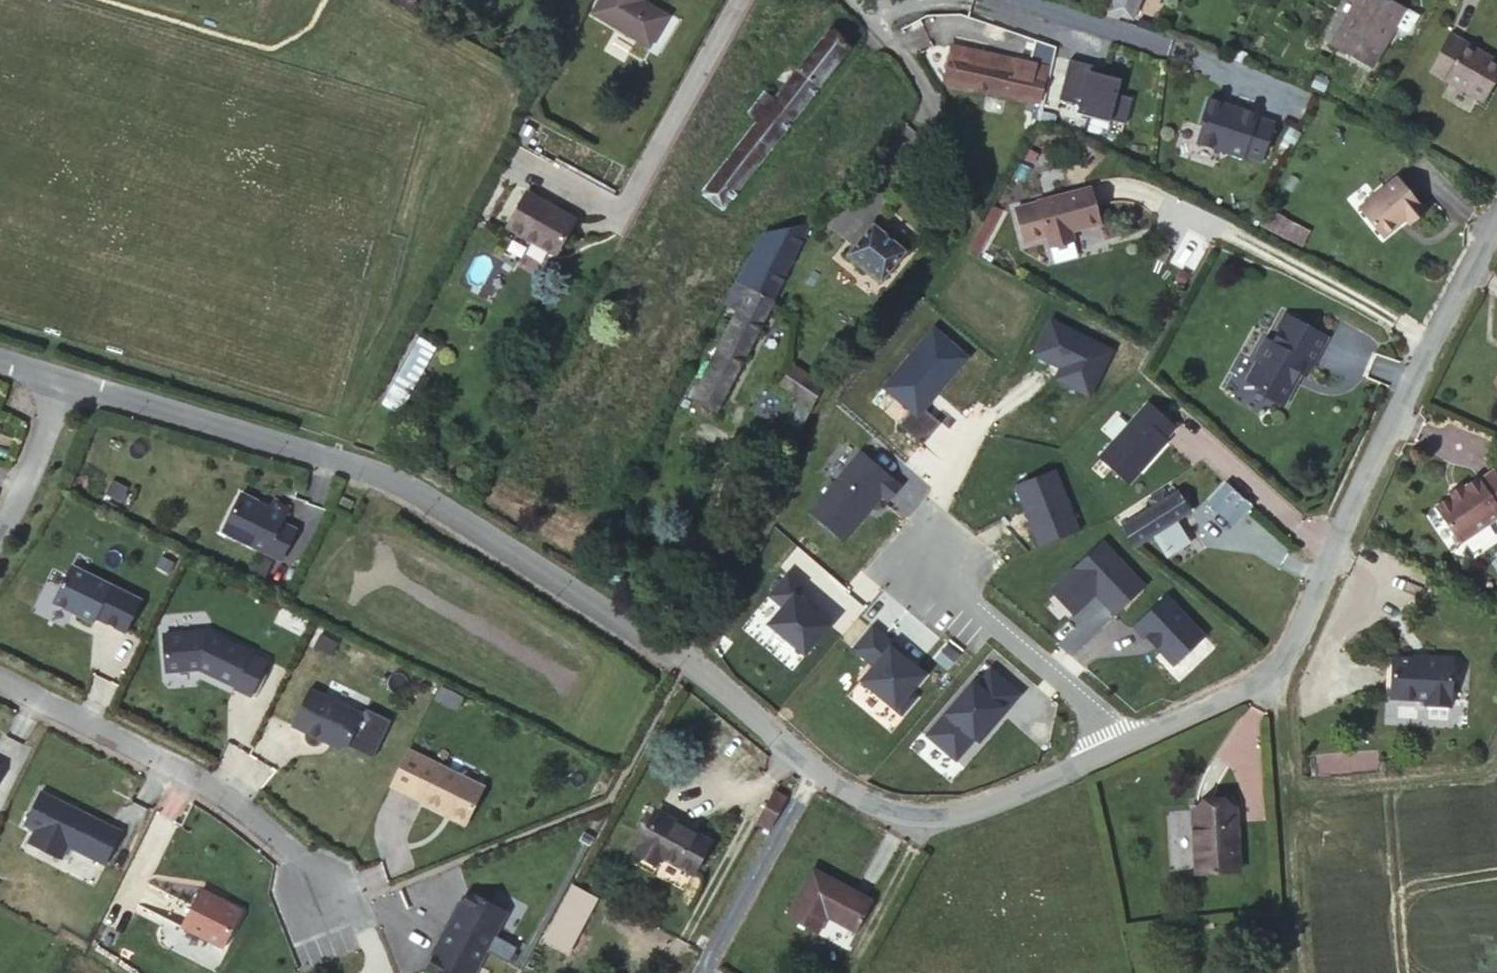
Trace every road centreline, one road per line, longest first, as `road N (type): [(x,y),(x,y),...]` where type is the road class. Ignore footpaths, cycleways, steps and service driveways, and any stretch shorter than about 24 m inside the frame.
road 1 (residential): [(687,659),(374,473),(66,379)]
road 2 (residential): [(1121,744),(1284,671),(1403,400),(1496,224)]
road 3 (residential): [(687,659),(854,802),(910,822),(961,815),(1121,744)]
road 4 (residential): [(1121,744),(907,561),(982,416)]
road 5 (residential): [(322,917),(296,854),(245,805),(0,681)]
road 6 (track): [(1284,671),(1304,972)]
road 7 (residential): [(0,528),(15,509),(66,379)]

